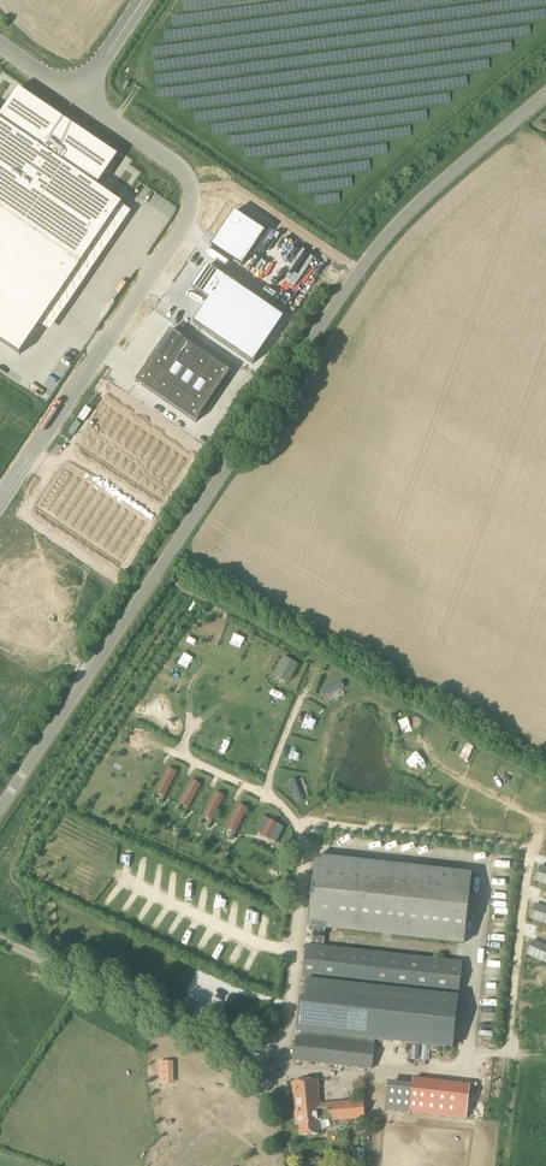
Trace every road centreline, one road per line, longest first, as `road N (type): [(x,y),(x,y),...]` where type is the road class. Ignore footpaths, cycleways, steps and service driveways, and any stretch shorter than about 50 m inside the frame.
road 1 (unclassified): [(0,808),(360,270),(396,226),(545,94)]
road 2 (unclassified): [(0,502),(189,220),(192,189)]
road 3 (unclassified): [(79,96),(180,167),(192,189)]

